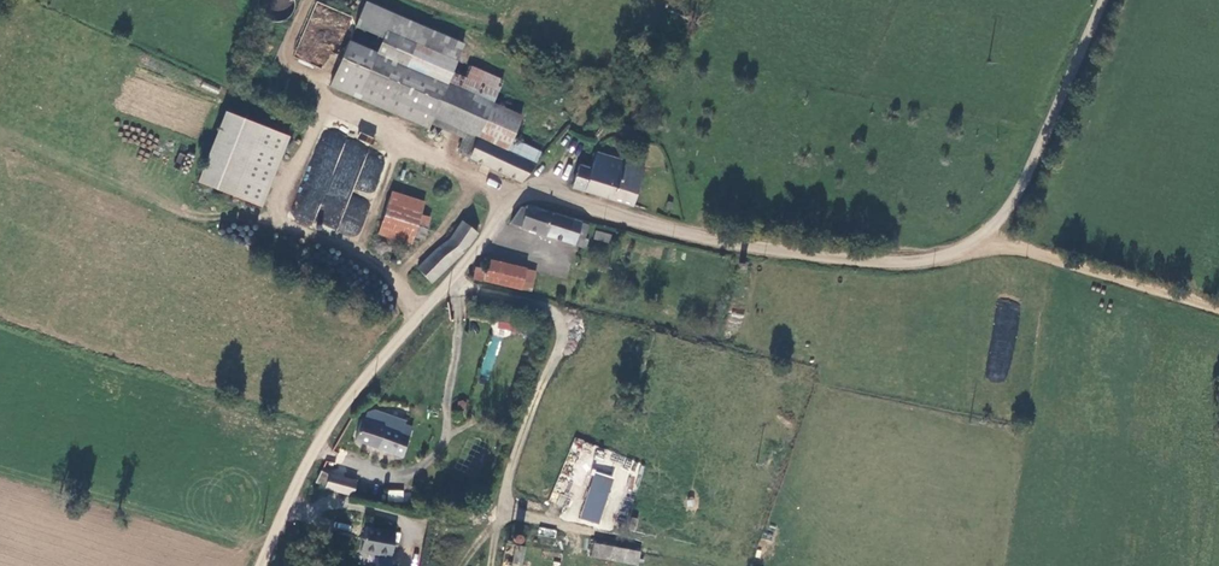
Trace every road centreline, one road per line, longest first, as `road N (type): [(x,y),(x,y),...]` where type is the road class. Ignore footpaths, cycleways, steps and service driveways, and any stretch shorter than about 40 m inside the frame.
road 1 (unclassified): [(261,565),(328,429),(483,242),(515,192),(542,185),(609,213),(769,249),(891,262),(941,257),(983,237),(1025,182),(1103,0)]
road 2 (track): [(1218,311),(983,237)]

